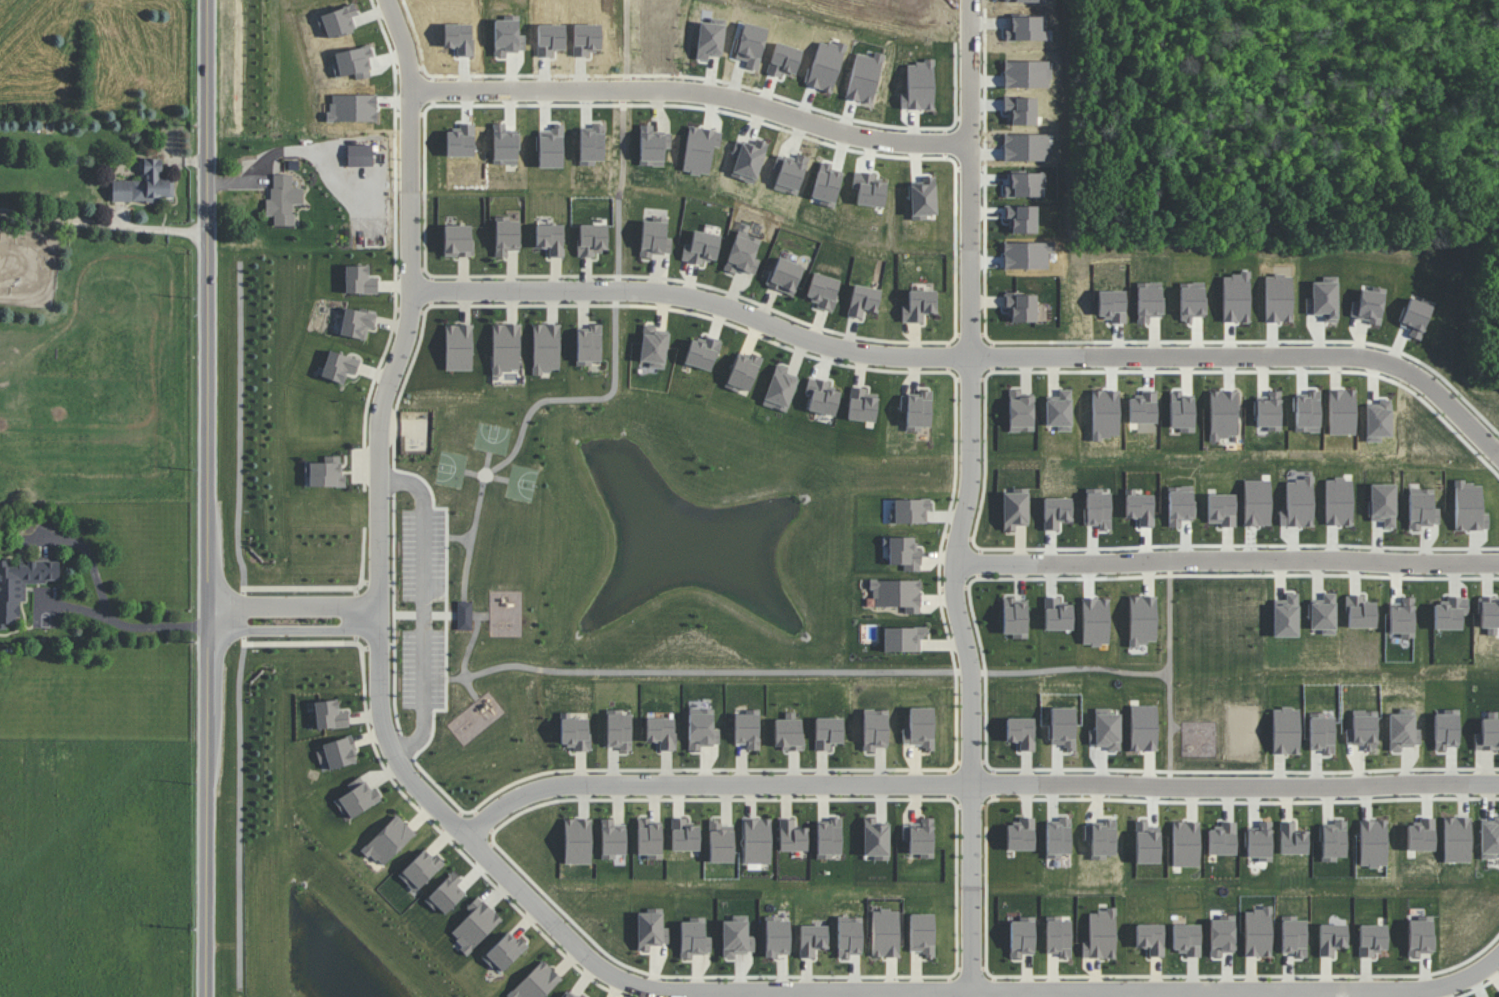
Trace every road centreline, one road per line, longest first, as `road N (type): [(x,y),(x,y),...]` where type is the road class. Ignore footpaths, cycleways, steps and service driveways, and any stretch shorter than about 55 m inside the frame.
road 1 (residential): [(378,615),(381,709),(400,765),(583,952),(648,987),(1405,990),(1448,984),(1498,955)]
road 2 (residential): [(469,836),(518,796),(578,783),(1498,782)]
road 3 (tertiary): [(209,0),(206,996)]
road 4 (residential): [(411,290),(671,297),(831,350),(902,358),(1190,352)]
road 5 (residential): [(969,252),(970,479),(954,584),(971,671),(972,990)]
road 6 (residential): [(412,96),(706,97),(870,149),(968,153)]
road 7 (residential): [(954,562),(1498,563)]
road 8 (residential): [(378,615),(381,420),(410,311),(410,195)]
road 9 (residential): [(1498,450),(1424,377),(1394,363),(1190,352)]
road 10 (residential): [(969,252),(970,0)]
road 11 (residential): [(390,0),(412,77),(410,195)]
road 12 (residential): [(233,617),(244,629),(343,628),(356,614)]
road 13 (residential): [(356,614),(336,606),(244,607),(233,617)]

